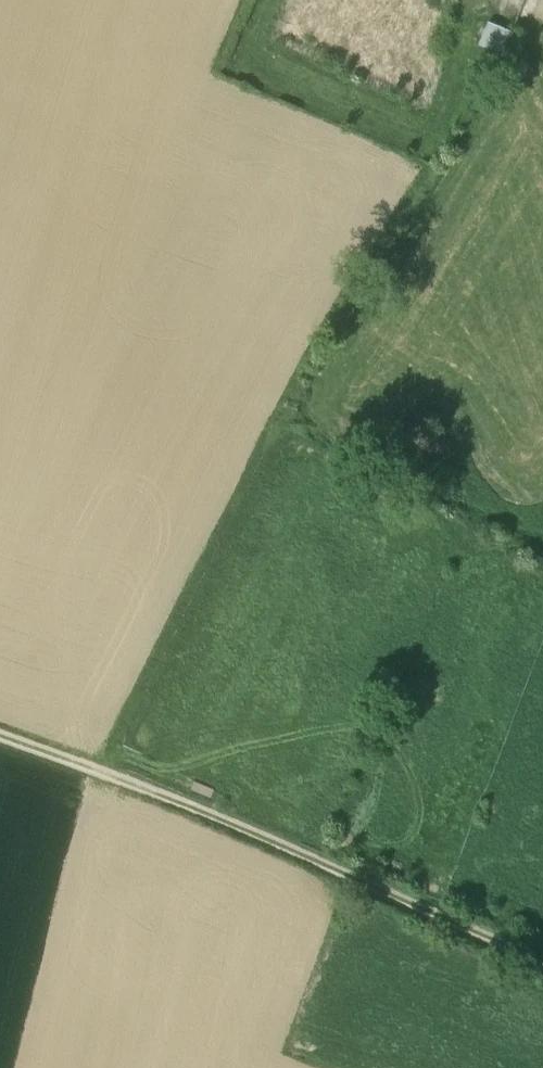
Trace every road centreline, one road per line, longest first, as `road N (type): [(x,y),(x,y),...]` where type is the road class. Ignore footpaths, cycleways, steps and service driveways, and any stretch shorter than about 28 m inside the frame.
road 1 (track): [(0,741),(141,792),(542,962)]
road 2 (track): [(160,651),(88,773)]

